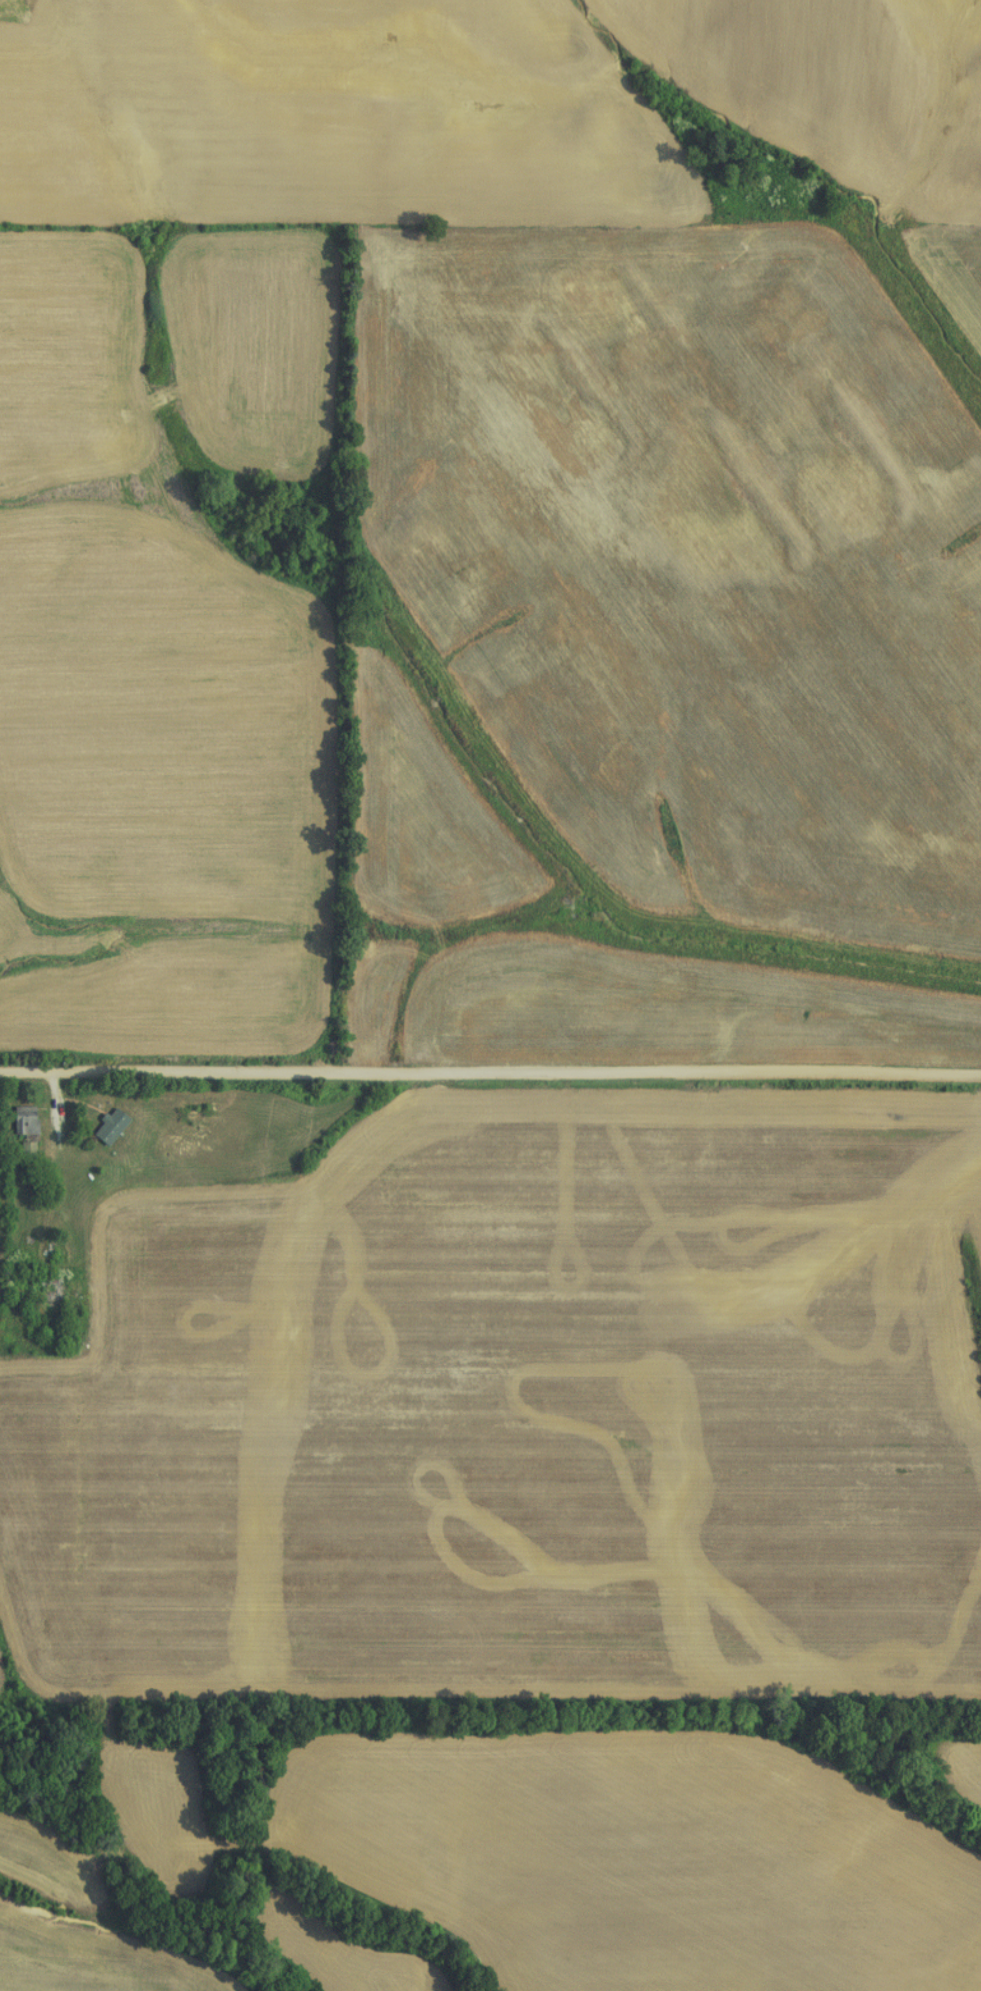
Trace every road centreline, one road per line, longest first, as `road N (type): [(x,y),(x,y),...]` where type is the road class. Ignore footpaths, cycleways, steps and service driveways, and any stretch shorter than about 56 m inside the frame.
road 1 (residential): [(0,1072),(980,1079)]

